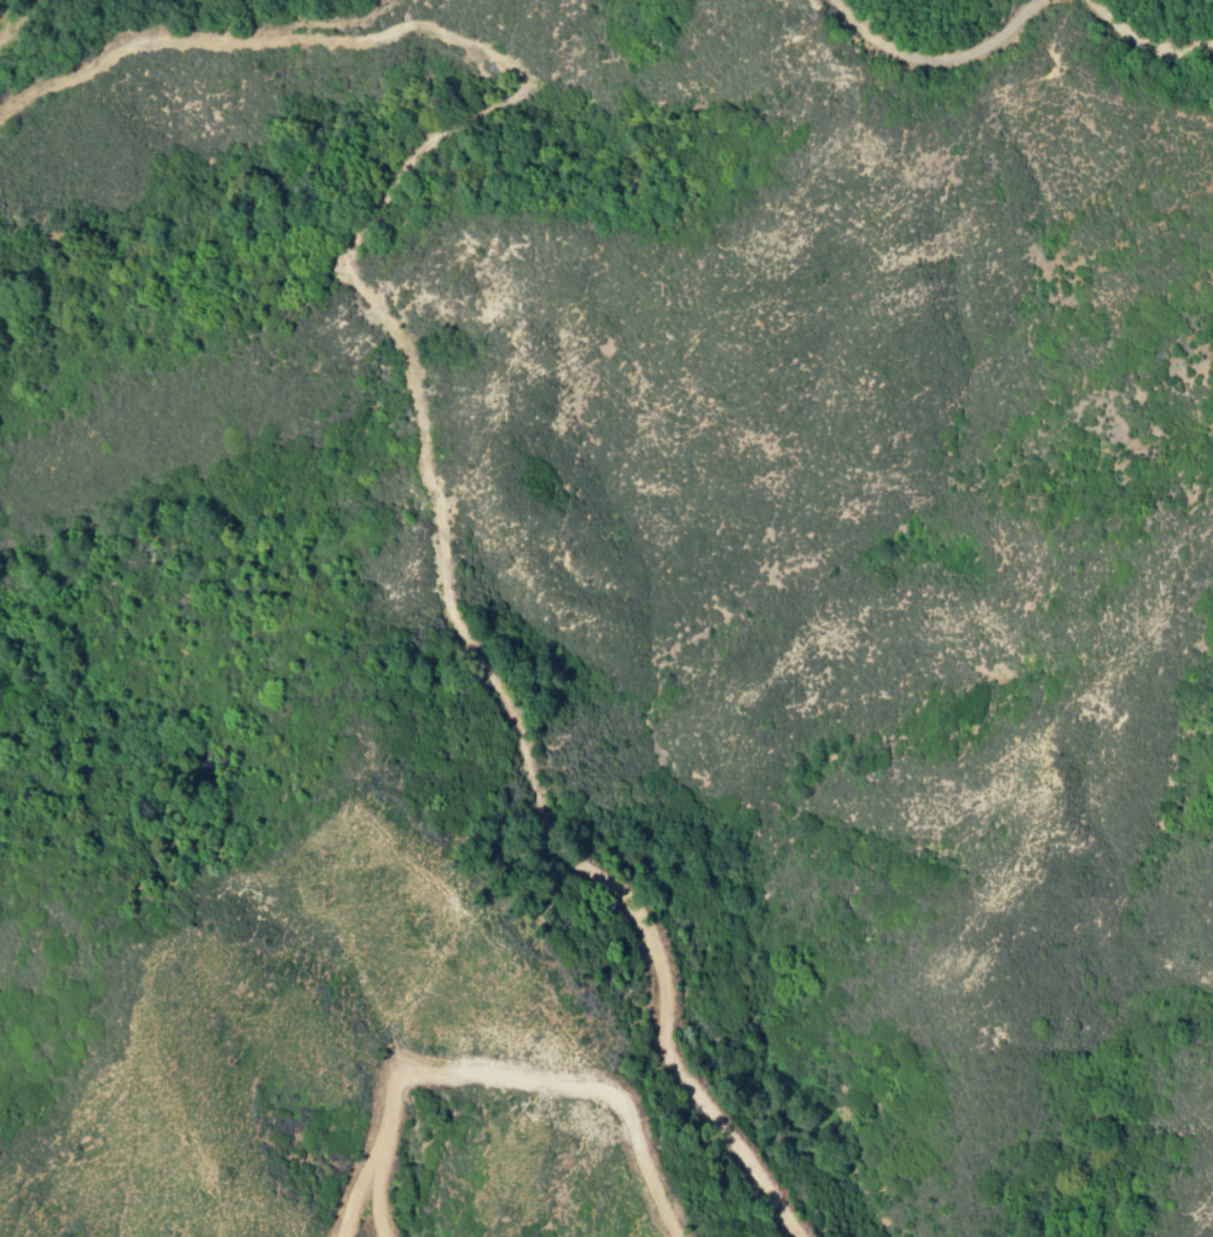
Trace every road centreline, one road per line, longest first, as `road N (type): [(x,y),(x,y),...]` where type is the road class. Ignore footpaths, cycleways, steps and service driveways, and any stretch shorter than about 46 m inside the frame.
road 1 (track): [(797,1236),(671,1057),(654,963),(625,899),(532,826),(509,718),(447,604),(406,365),(343,265),(355,225),(410,155),(528,82),(507,64),(408,27),(368,40),(261,42)]
road 2 (track): [(0,129),(42,93),(89,77),(135,45),(261,42)]
road 3 (track): [(1046,0),(1004,42),(935,63),(890,52),(835,0)]
road 4 (track): [(390,0),(368,16),(285,29),(261,42)]
road 5 (track): [(1212,48),(1154,47),(1090,0)]

